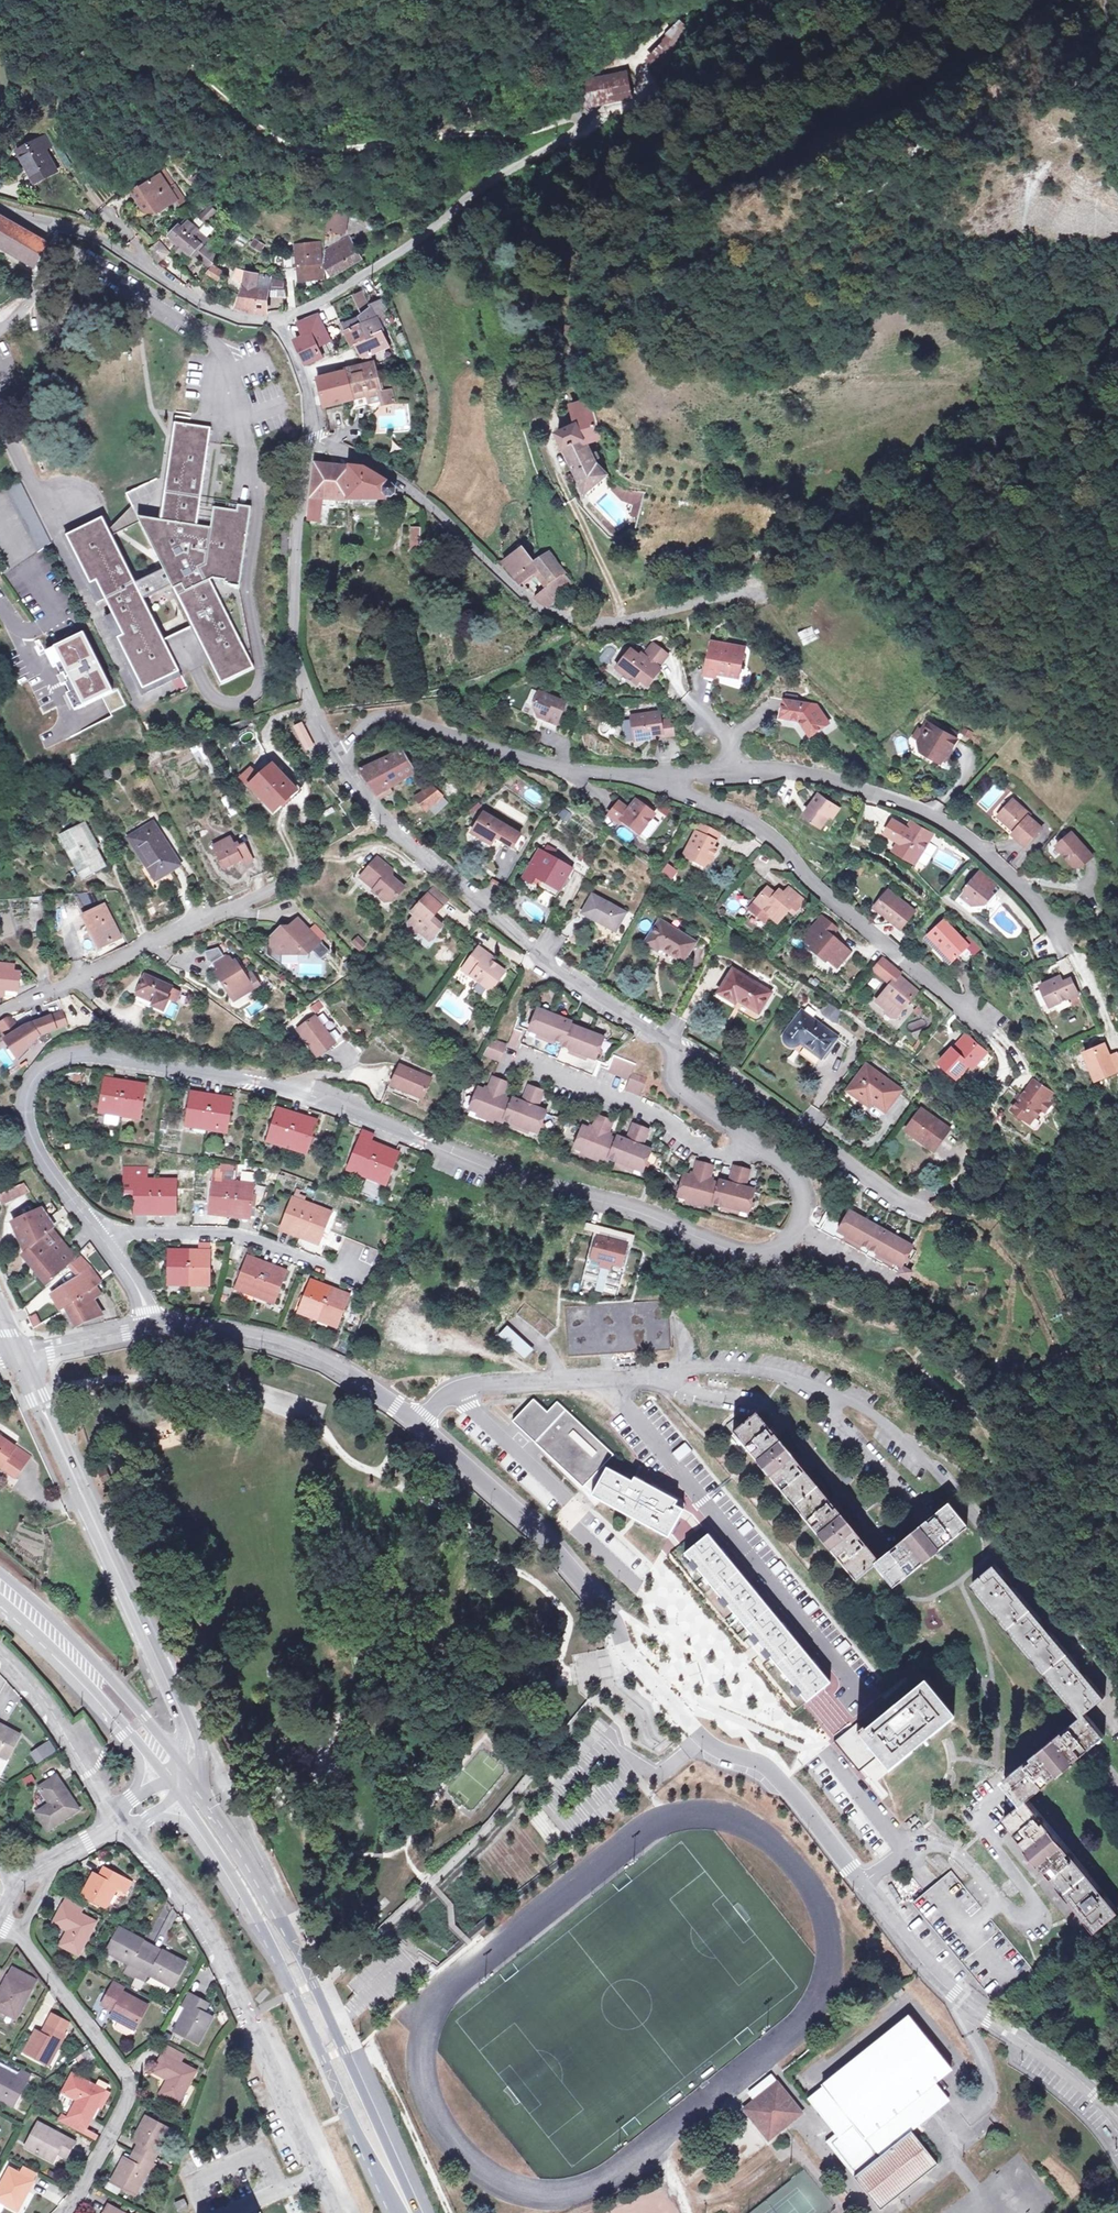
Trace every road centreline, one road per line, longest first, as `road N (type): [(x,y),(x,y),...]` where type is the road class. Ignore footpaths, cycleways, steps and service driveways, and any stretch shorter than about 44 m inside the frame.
road 1 (residential): [(94,1228),(41,1157),(24,1113),(30,1083),(47,1066),(77,1055),(280,1082),(495,1169),(742,1253),(769,1252),(794,1230),(800,1206),(788,1172),(754,1148)]
road 2 (unclassified): [(1117,2124),(1093,2092),(961,2002),(925,1967),(768,1767),(723,1752),(695,1731),(545,1543),(416,1420)]
road 3 (residential): [(1117,1703),(950,1489),(863,1407),(784,1376),(730,1368),(477,1385),(454,1390),(416,1420)]
road 4 (residential): [(315,441),(388,480),(537,609),(577,624),(749,592),(764,601)]
road 5 (secondary): [(410,2212),(299,1956),(196,1783)]
road 6 (residential): [(666,776),(837,779),(913,806),(1034,899),(1066,949)]
road 7 (unclassified): [(119,1822),(204,1925),(336,2212)]
road 8 (residential): [(335,751),(389,818),(543,954),(670,1040)]
road 9 (secondary): [(206,1835),(402,2212)]
road 10 (residential): [(985,1030),(803,880),(763,829),(673,788),(666,776)]
road 11 (secondary): [(18,1355),(183,1719)]
road 12 (unclassified): [(278,326),(599,114)]
road 13 (residential): [(666,776),(534,764),(392,717),(374,720),(335,751)]
road 14 (residential): [(0,1916),(119,2083),(110,2131),(63,2212)]
road 15 (residential): [(0,1013),(272,894),(301,871)]
road 16 (residential): [(315,441),(303,464),(291,657),(335,751)]
road 17 (residential): [(670,1040),(895,1206),(934,1215)]
road 18 (residential): [(0,212),(85,234),(226,317),(278,326)]
road 19 (residential): [(94,1228),(233,1234),(355,1276),(360,1259)]
road 20 (unclassified): [(416,1420),(295,1349),(236,1333),(153,1325)]
road 21 (residential): [(754,1148),(731,1162),(705,1154),(632,1099),(520,1056)]
road 22 (unclassified): [(0,1654),(25,1676),(119,1822)]
road 23 (secondary): [(179,1763),(113,1685),(51,1635)]
road 24 (residential): [(754,1148),(674,1088),(670,1040)]
road 25 (secondary): [(51,1635),(142,1744)]
road 26 (unclassified): [(153,1325),(18,1355)]
road 27 (residential): [(278,326),(302,379),(315,441)]

